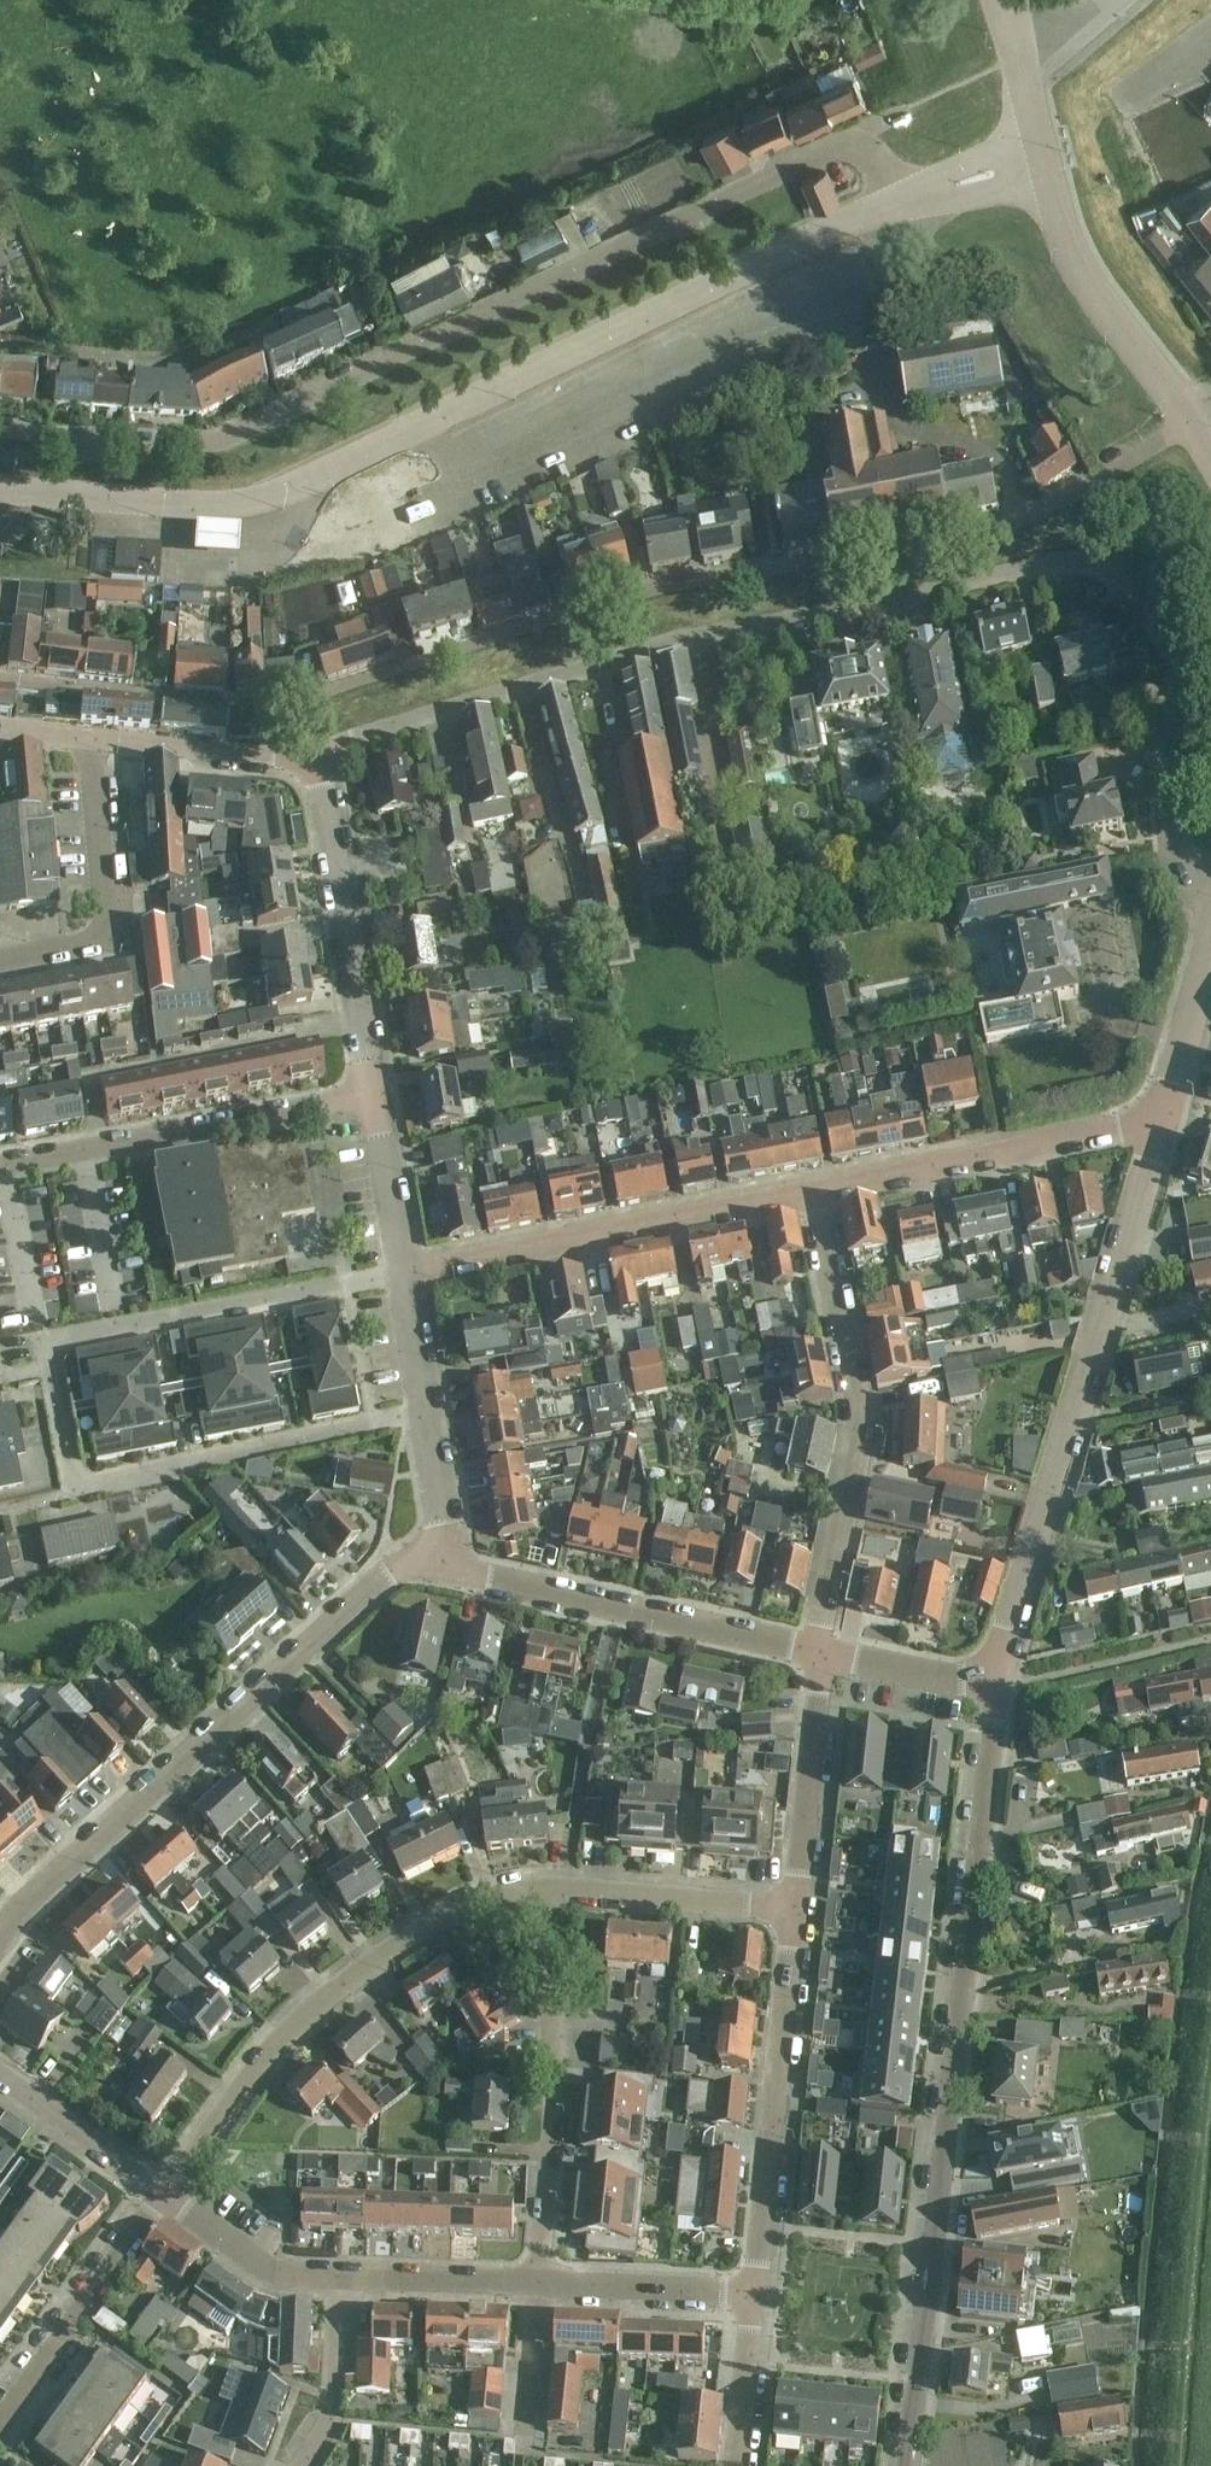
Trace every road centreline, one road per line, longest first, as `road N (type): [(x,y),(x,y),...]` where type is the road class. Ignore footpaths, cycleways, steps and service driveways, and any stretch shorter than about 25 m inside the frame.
road 1 (residential): [(0,677),(301,700),(673,581),(946,543),(1069,500),(1197,419)]
road 2 (residential): [(313,750),(589,668),(1054,563),(1085,563),(1133,583),(1165,634),(1183,845),(1192,878),(1210,897)]
road 3 (tertiary): [(0,486),(230,501),(298,488),(902,199)]
road 4 (residential): [(427,1413),(73,1491),(41,1344),(404,1276)]
road 5 (residential): [(902,199),(866,131),(211,456)]
road 6 (unclassified): [(909,2465),(996,1685)]
road 7 (unclassified): [(996,1685),(1159,1122)]
road 8 (residential): [(0,1934),(22,1904),(388,1572),(436,1566)]
road 9 (residential): [(530,1888),(478,1901),(418,1932),(309,2010),(166,2194)]
road 10 (residential): [(821,1653),(863,1426),(815,1190)]
road 11 (residential): [(404,1276),(815,1190)]
road 12 (residential): [(539,2284),(554,2036),(530,1888)]
road 13 (residential): [(436,1566),(821,1653)]
road 14 (residential): [(756,2294),(795,1909)]
road 15 (residential): [(373,1092),(0,1165)]
road 16 (residential): [(815,1190),(1159,1122)]
road 17 (residential): [(373,1092),(313,750)]
road 18 (residential): [(0,962),(112,941),(100,740)]
road 19 (unclassified): [(1197,419),(1076,250),(1039,163)]
road 20 (residential): [(0,2427),(166,2194)]
road 21 (residential): [(795,1909),(530,1888)]
road 22 (residential): [(795,1909),(821,1653)]
road 23 (residential): [(756,2294),(539,2284)]
road 24 (residential): [(100,740),(273,756),(313,750)]
road 25 (residential): [(0,427),(211,456)]
road 26 (residential): [(211,456),(0,455)]
road 27 (residential): [(166,2194),(0,2072)]
road 28 (residential): [(539,2284),(337,2275)]
road 29 (residential): [(302,2465),(330,2419),(337,2275)]
road 30 (residential): [(337,2275),(269,2268),(166,2194)]
road 31 (unclassified): [(1159,1122),(1210,940)]
road 32 (residential): [(404,1276),(373,1092)]
road 33 (residential): [(821,1653),(996,1685)]
road 34 (residential): [(736,2465),(756,2294)]
road 35 (residential): [(523,2455),(539,2284)]
road 36 (residential): [(436,1566),(443,1515),(427,1413)]
road 37 (tertiary): [(902,199),(1039,163)]
road 38 (residential): [(427,1413),(404,1276)]
road 39 (unclassified): [(1017,66),(1119,0)]

